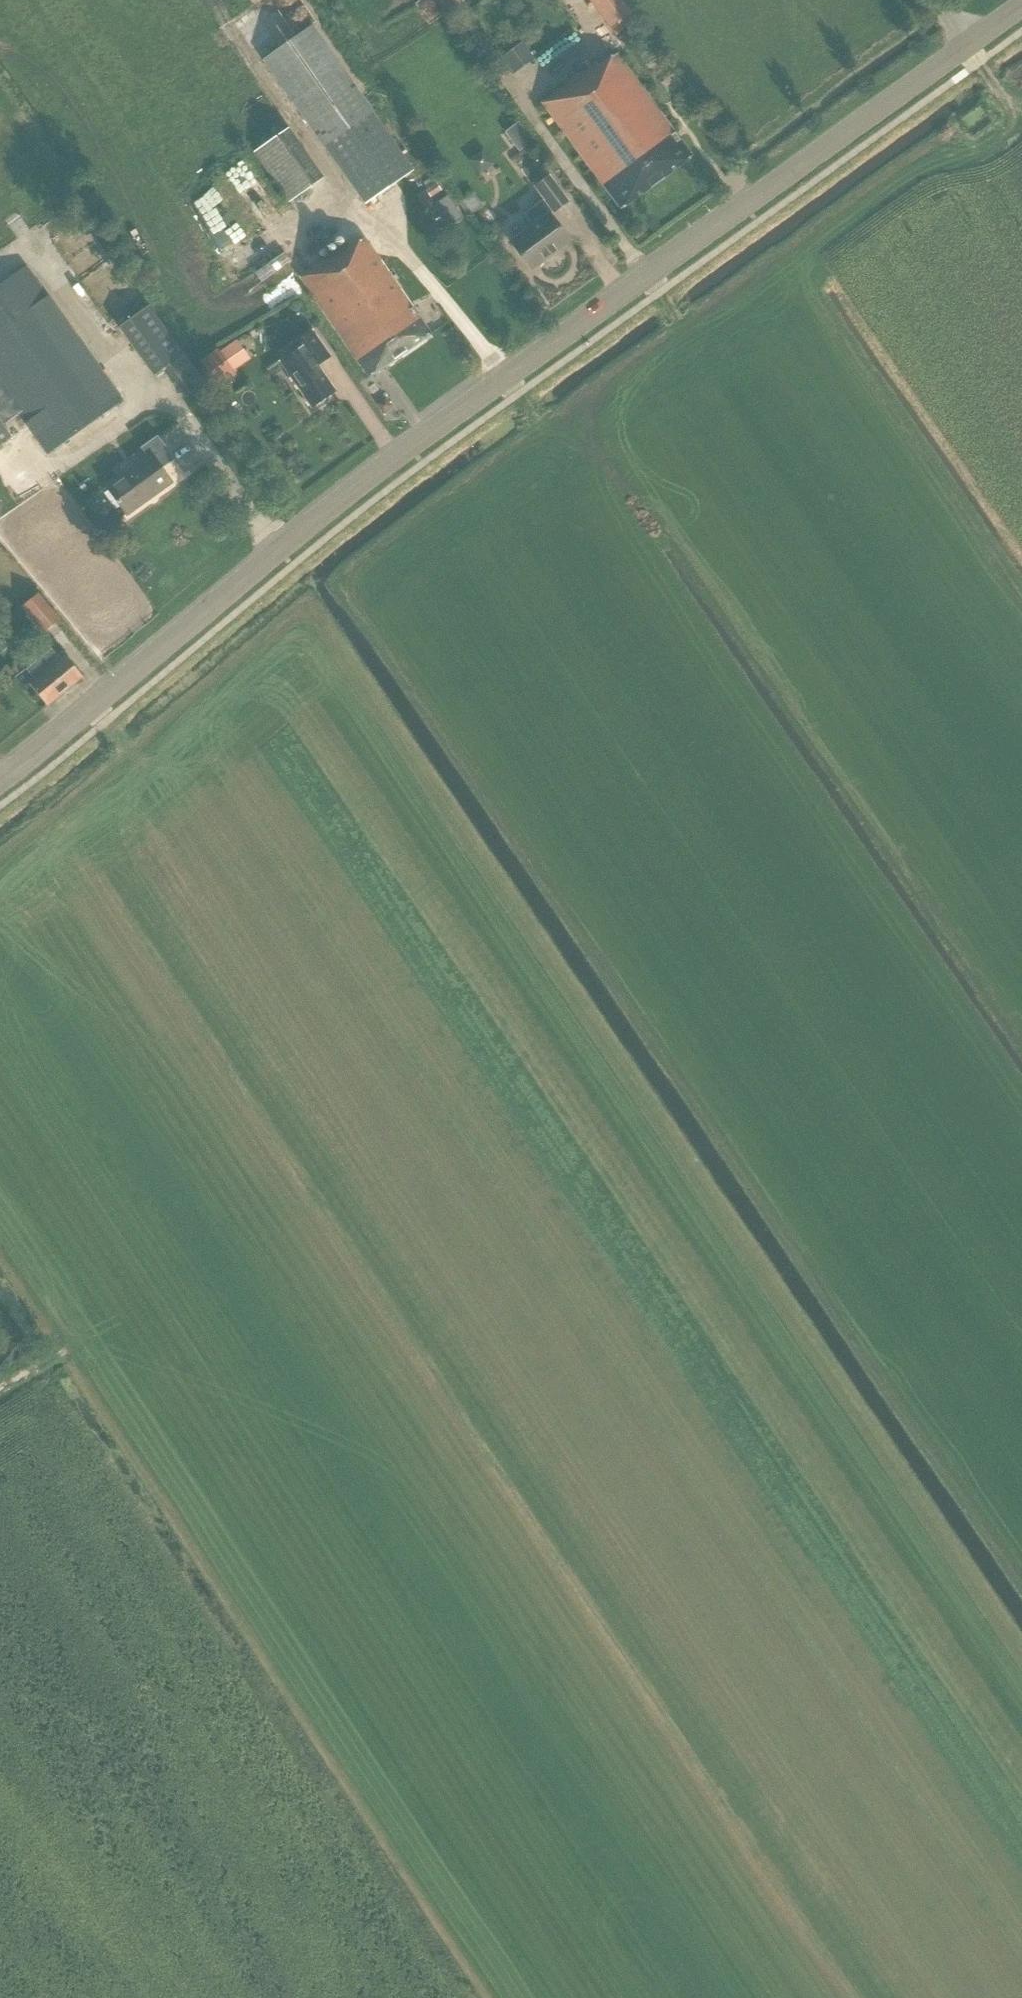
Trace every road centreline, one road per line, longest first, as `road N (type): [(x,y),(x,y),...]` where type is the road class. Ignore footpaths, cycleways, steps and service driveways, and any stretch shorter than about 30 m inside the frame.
road 1 (tertiary): [(0,777),(481,399),(1021,8)]

